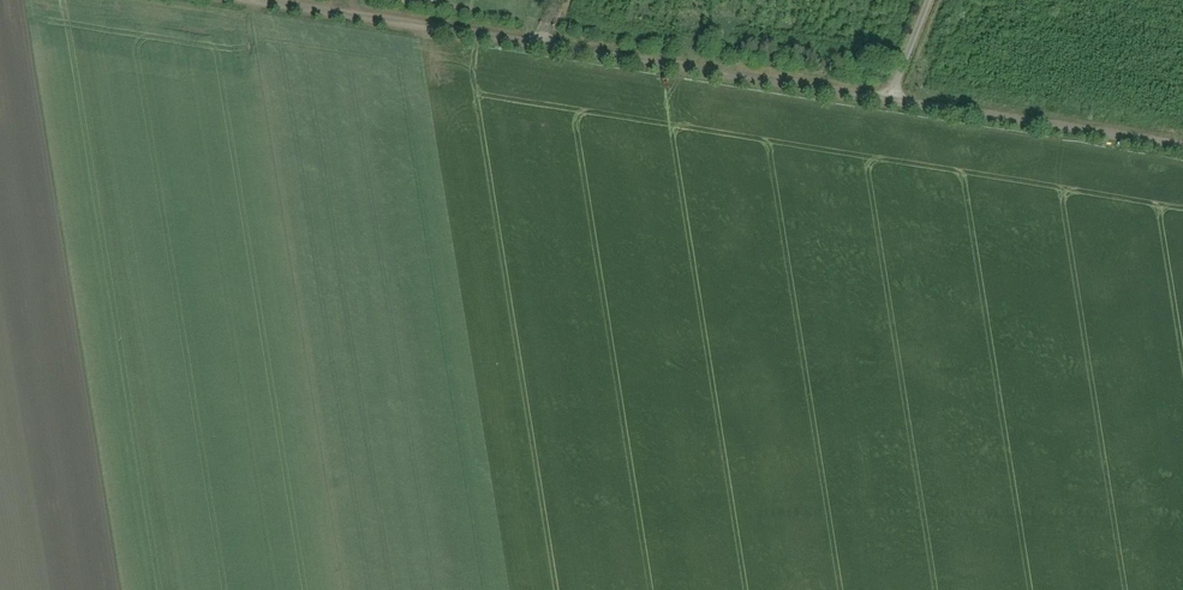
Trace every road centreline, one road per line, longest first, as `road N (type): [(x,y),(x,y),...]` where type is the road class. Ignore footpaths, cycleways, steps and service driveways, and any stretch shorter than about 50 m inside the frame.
road 1 (unclassified): [(1182,148),(252,0)]

